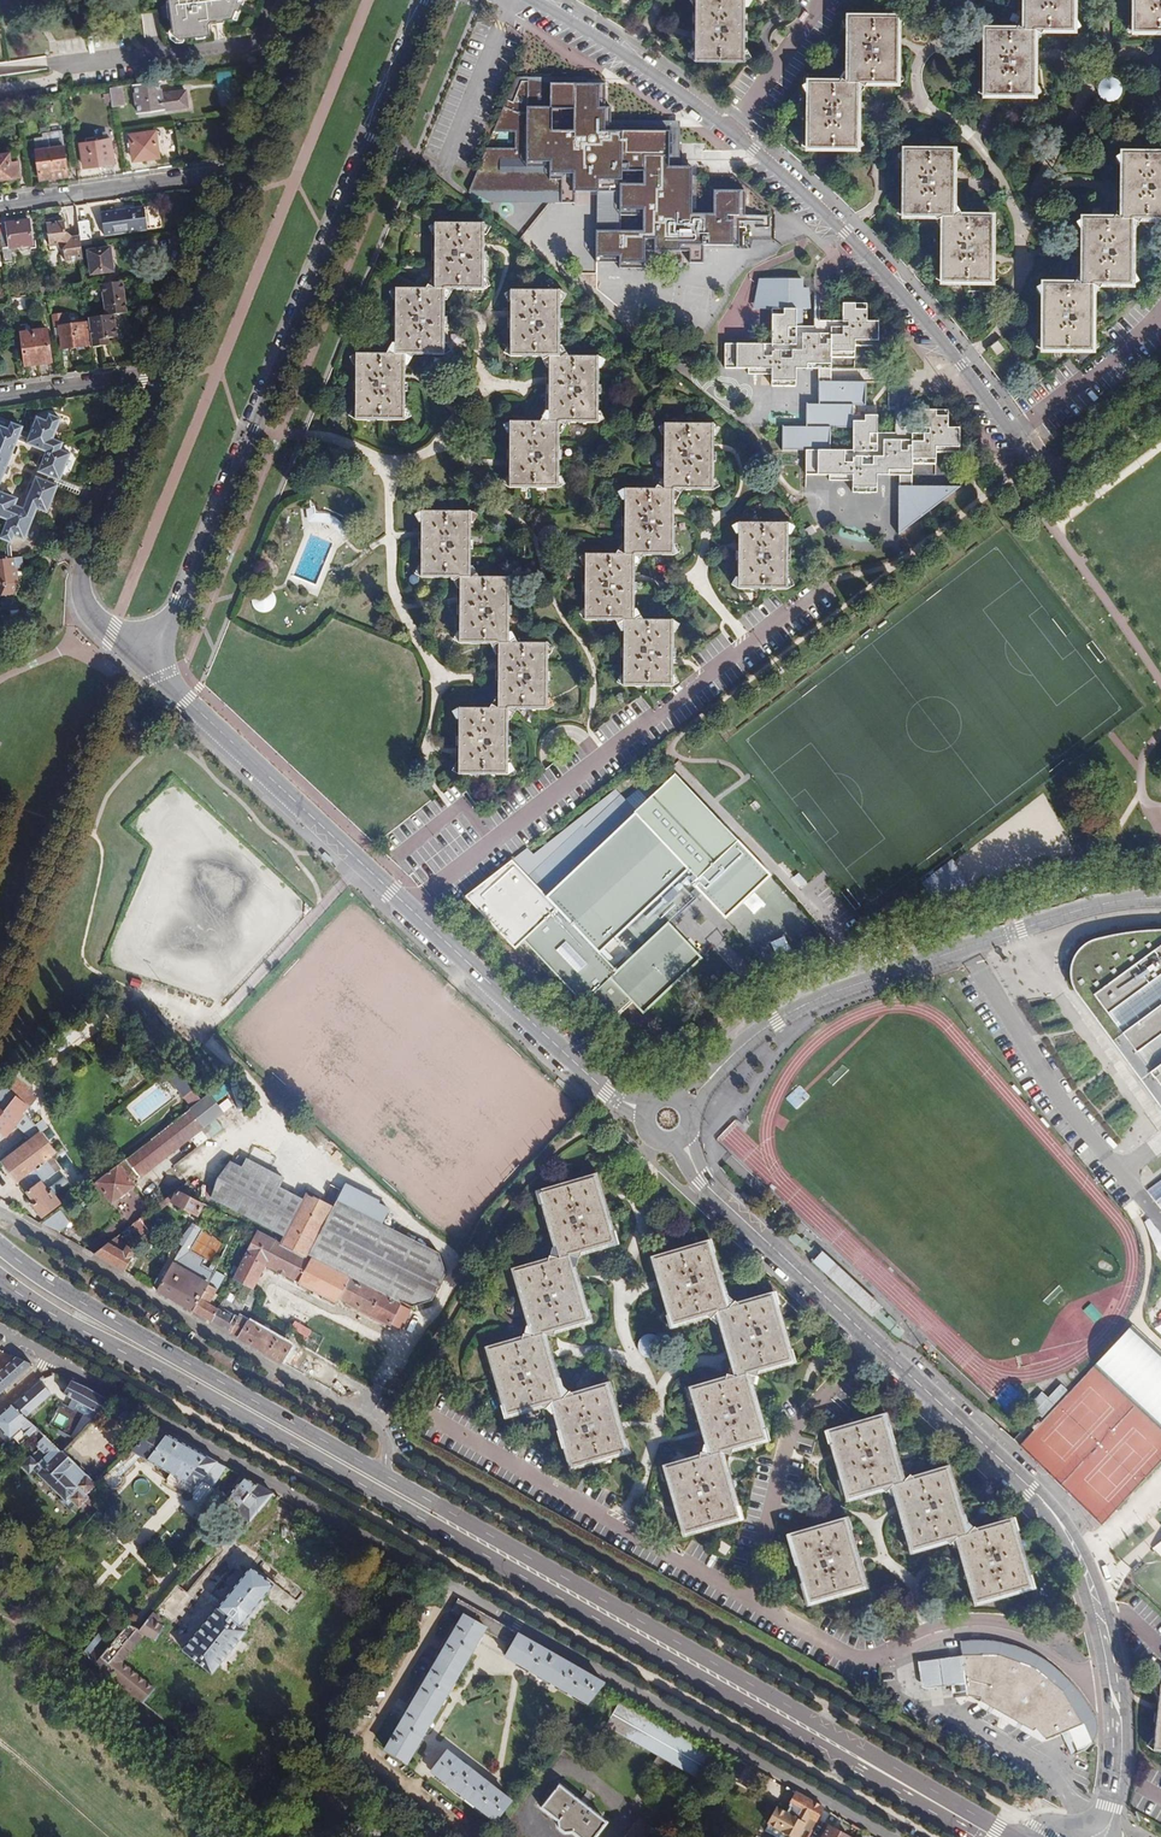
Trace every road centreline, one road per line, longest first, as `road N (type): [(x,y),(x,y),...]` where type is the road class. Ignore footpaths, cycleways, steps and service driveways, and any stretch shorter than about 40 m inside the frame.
road 1 (primary): [(1018,1836),(83,1303),(0,1247)]
road 2 (primary): [(0,1281),(977,1836)]
road 3 (secondary): [(140,658),(180,602),(247,454),(428,0)]
road 4 (secondary): [(614,1097),(140,658)]
road 5 (residential): [(895,1836),(449,1582)]
road 6 (tertiary): [(1160,899),(1074,912),(832,993),(764,1030),(708,1081)]
road 7 (residential): [(449,1582),(47,1356)]
road 8 (residential): [(1015,432),(864,251),(736,131)]
road 9 (residential): [(418,1409),(749,1600)]
road 10 (secondary): [(1032,1489),(1083,1569),(1111,1667),(1117,1761),(1102,1832)]
road 11 (residential): [(449,1582),(360,1747),(469,1835)]
road 12 (secondary): [(162,377),(83,578),(94,614),(140,658)]
road 13 (residential): [(0,88),(44,83),(63,64),(232,46),(265,28),(295,41)]
road 14 (residential): [(873,1341),(794,1426),(749,1600)]
road 15 (residential): [(0,202),(244,169)]
road 16 (residential): [(736,131),(537,0)]
road 17 (secondary): [(873,1341),(703,1183)]
road 18 (secondary): [(244,169),(162,377)]
road 19 (secondary): [(1032,1489),(873,1341)]
road 20 (residential): [(1160,319),(1015,432)]
road 21 (residential): [(749,1600),(861,1660),(904,1647)]
road 22 (residential): [(162,377),(0,395)]
road 23 (residential): [(736,131),(825,0)]
road 24 (residential): [(1034,457),(1054,471),(1073,471),(1160,403)]
road 25 (track): [(113,1836),(0,1742)]
road 26 (secondary): [(295,41),(244,169)]

